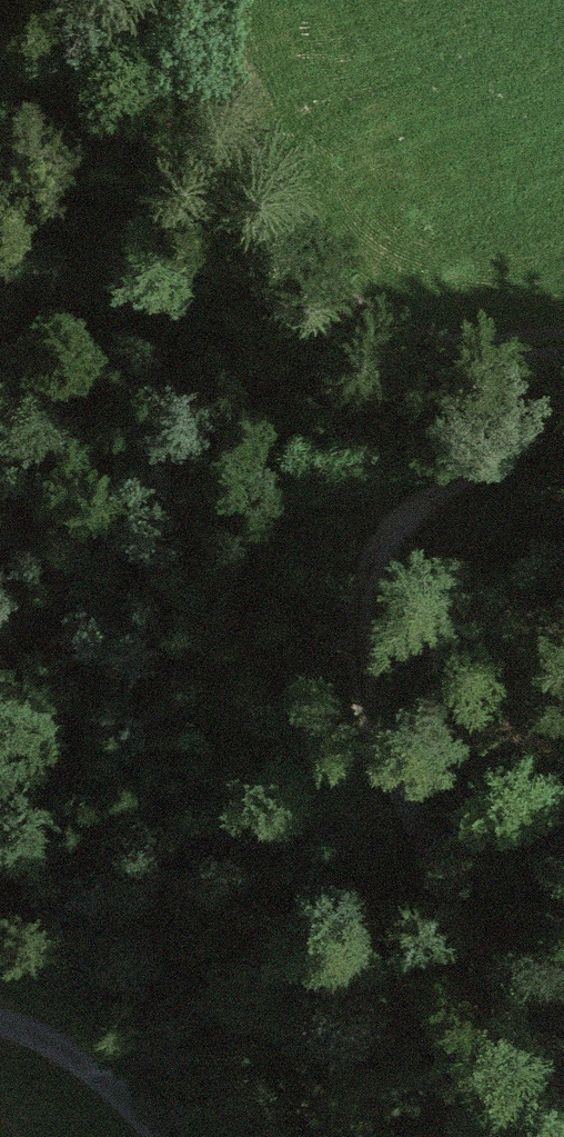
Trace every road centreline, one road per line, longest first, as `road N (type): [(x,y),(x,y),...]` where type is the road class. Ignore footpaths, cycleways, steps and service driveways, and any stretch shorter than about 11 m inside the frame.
road 1 (track): [(563,440),(422,482),(376,555),(364,638),(388,764),(514,1017),(563,1079)]
road 2 (track): [(187,0),(349,308),(388,330),(429,337),(563,335)]
road 3 (track): [(0,1035),(38,1045),(110,1087),(152,1136)]

